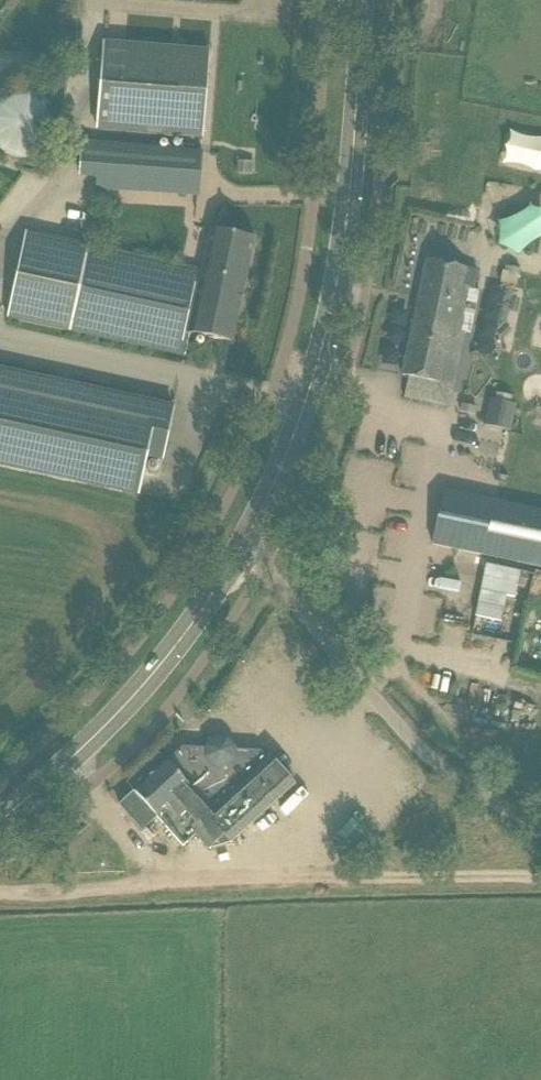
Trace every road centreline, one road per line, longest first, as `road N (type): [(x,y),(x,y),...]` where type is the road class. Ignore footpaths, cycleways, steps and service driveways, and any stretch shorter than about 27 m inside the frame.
road 1 (tertiary): [(242,546),(273,486),(323,342),(352,172),(362,0)]
road 2 (track): [(0,886),(540,879)]
road 3 (unclassified): [(540,830),(463,786),(395,727),(242,546)]
road 4 (tertiary): [(0,819),(155,671),(242,546)]

